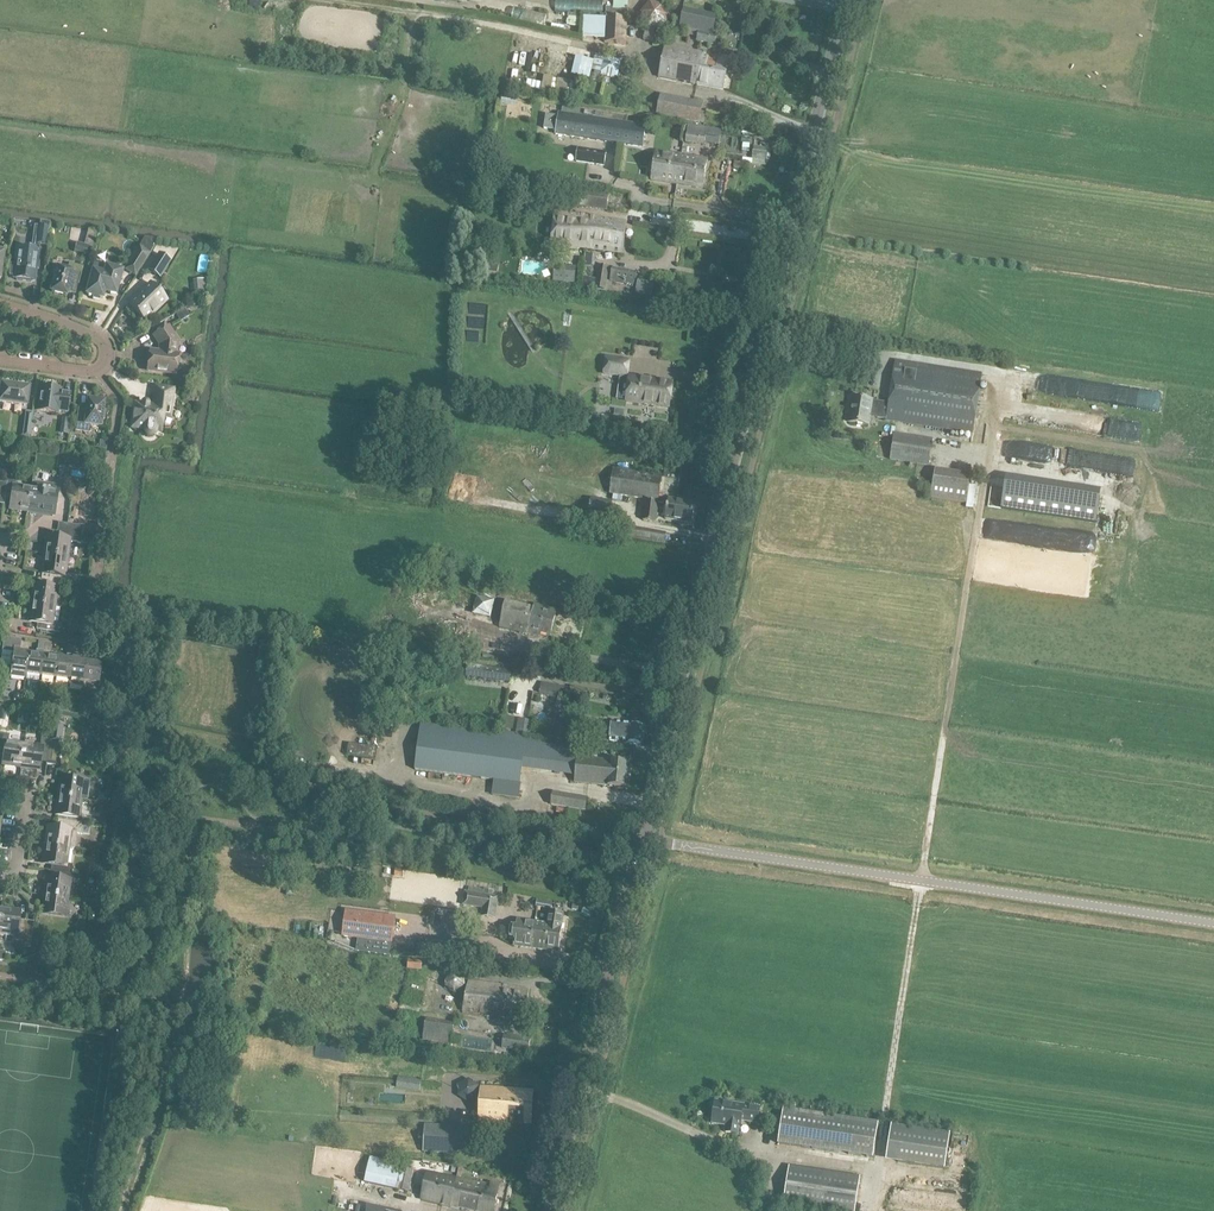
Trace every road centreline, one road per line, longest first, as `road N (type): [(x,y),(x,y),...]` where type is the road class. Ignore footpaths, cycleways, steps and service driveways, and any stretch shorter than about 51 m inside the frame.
road 1 (tertiary): [(647,841),(853,0)]
road 2 (track): [(876,1171),(991,425)]
road 3 (tertiary): [(1213,924),(647,841)]
road 4 (tertiary): [(553,1210),(647,841)]
road 5 (residential): [(0,307),(102,340),(111,352),(91,372),(0,360)]
road 6 (track): [(991,425),(1144,449),(1169,479),(1213,486)]

